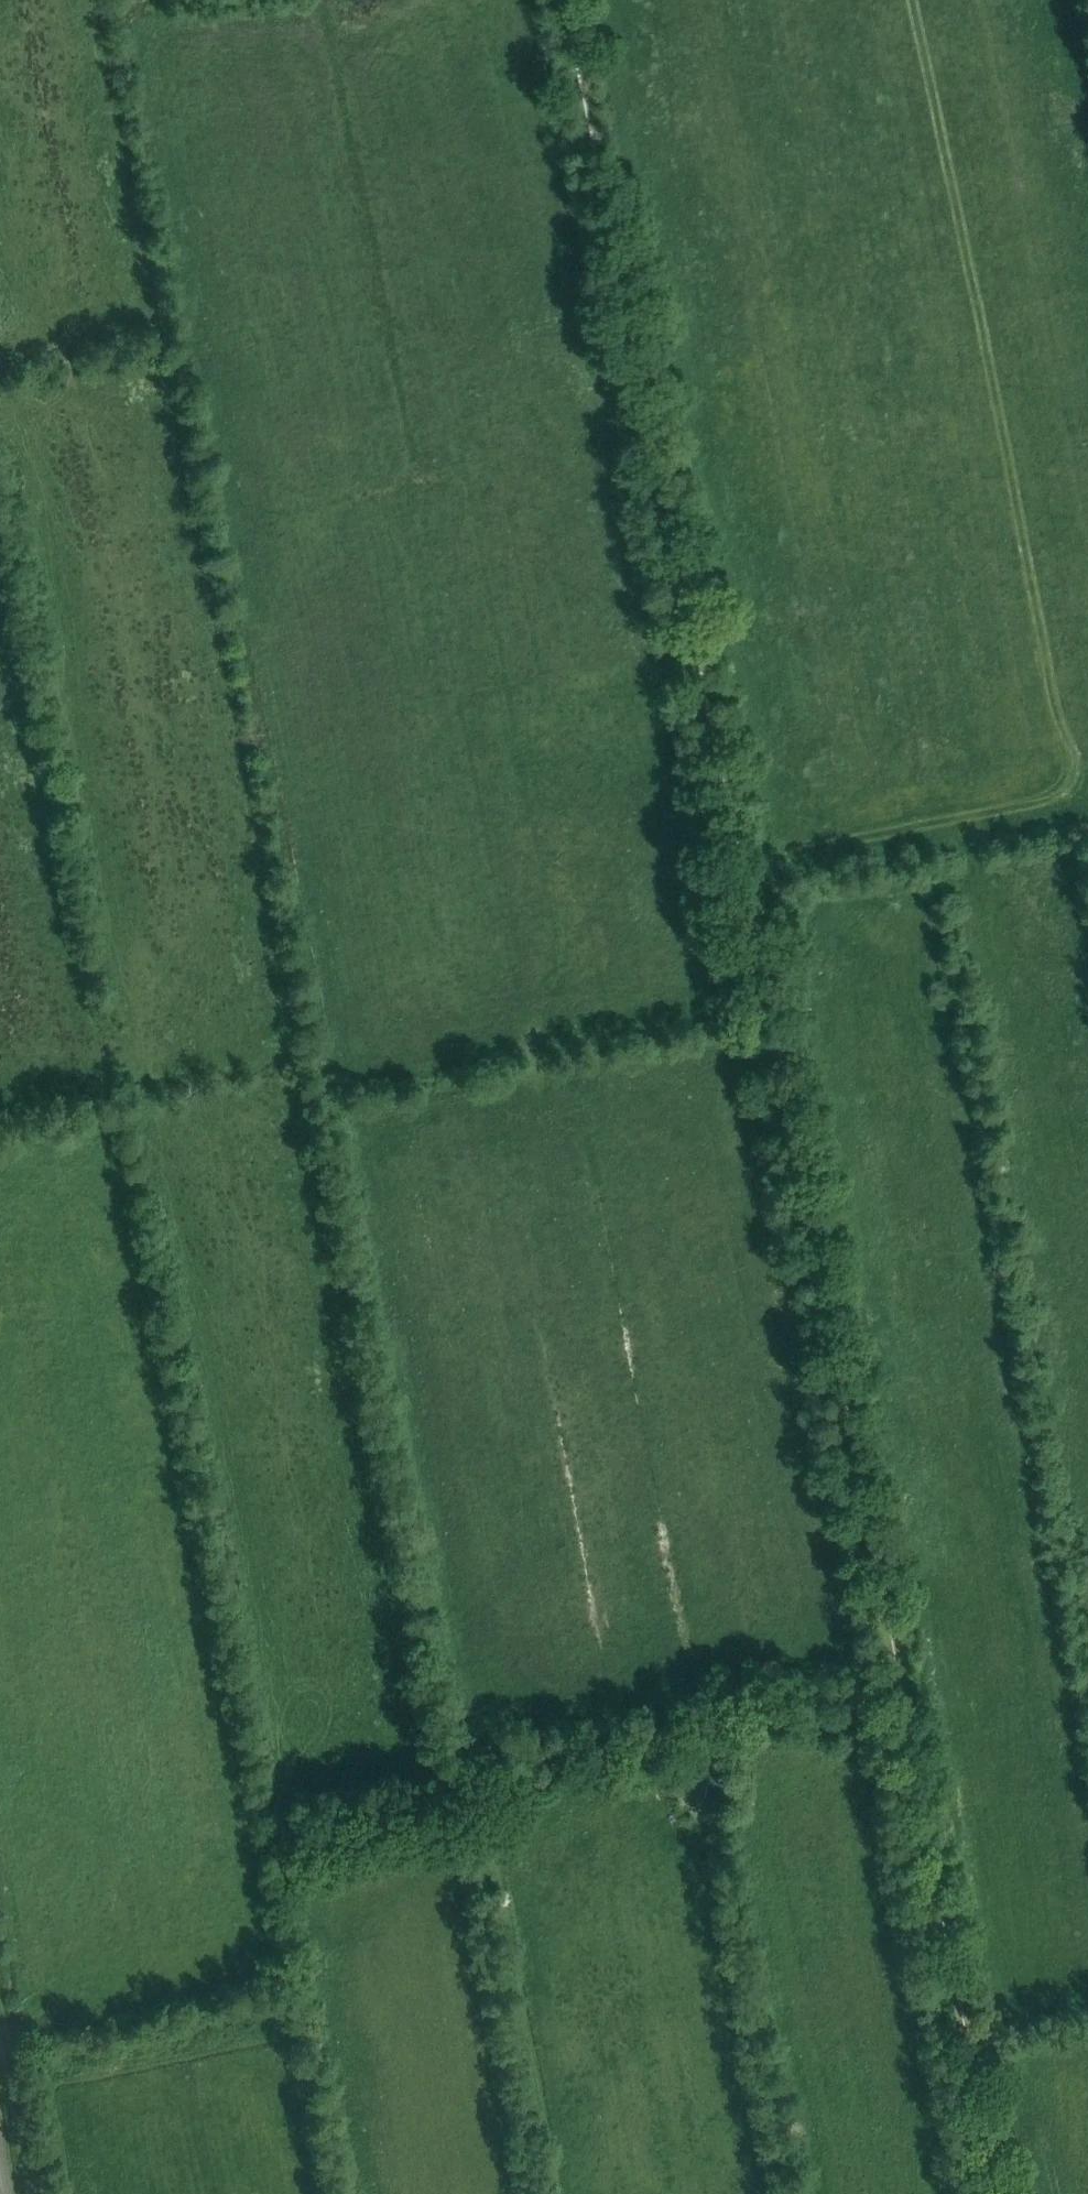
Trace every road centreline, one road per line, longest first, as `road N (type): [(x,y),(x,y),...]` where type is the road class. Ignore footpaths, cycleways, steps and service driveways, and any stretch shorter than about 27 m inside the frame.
road 1 (track): [(899,1678),(475,1791)]
road 2 (track): [(475,1791),(287,1837)]

